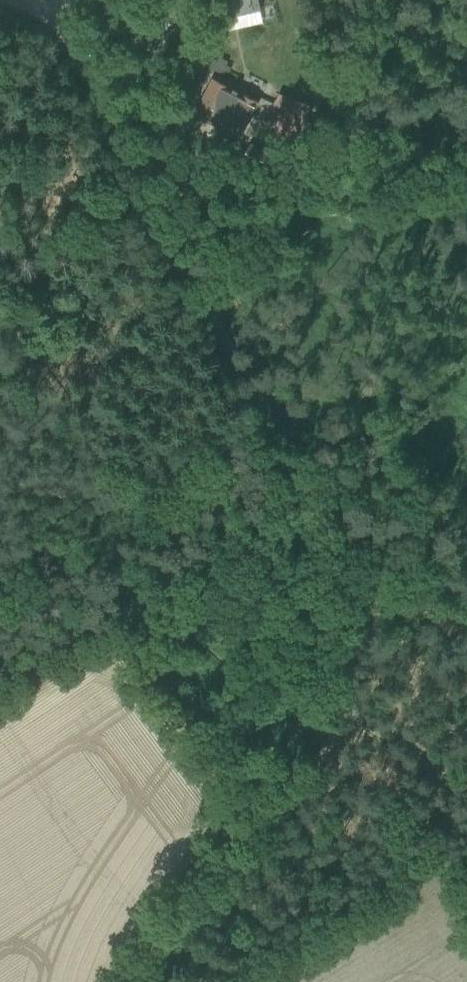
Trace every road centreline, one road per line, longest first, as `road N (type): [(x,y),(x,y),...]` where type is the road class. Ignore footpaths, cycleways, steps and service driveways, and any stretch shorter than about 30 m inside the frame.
road 1 (track): [(371,594),(230,360),(133,172),(91,67),(47,27)]
road 2 (track): [(141,981),(166,902),(349,653),(371,594)]

